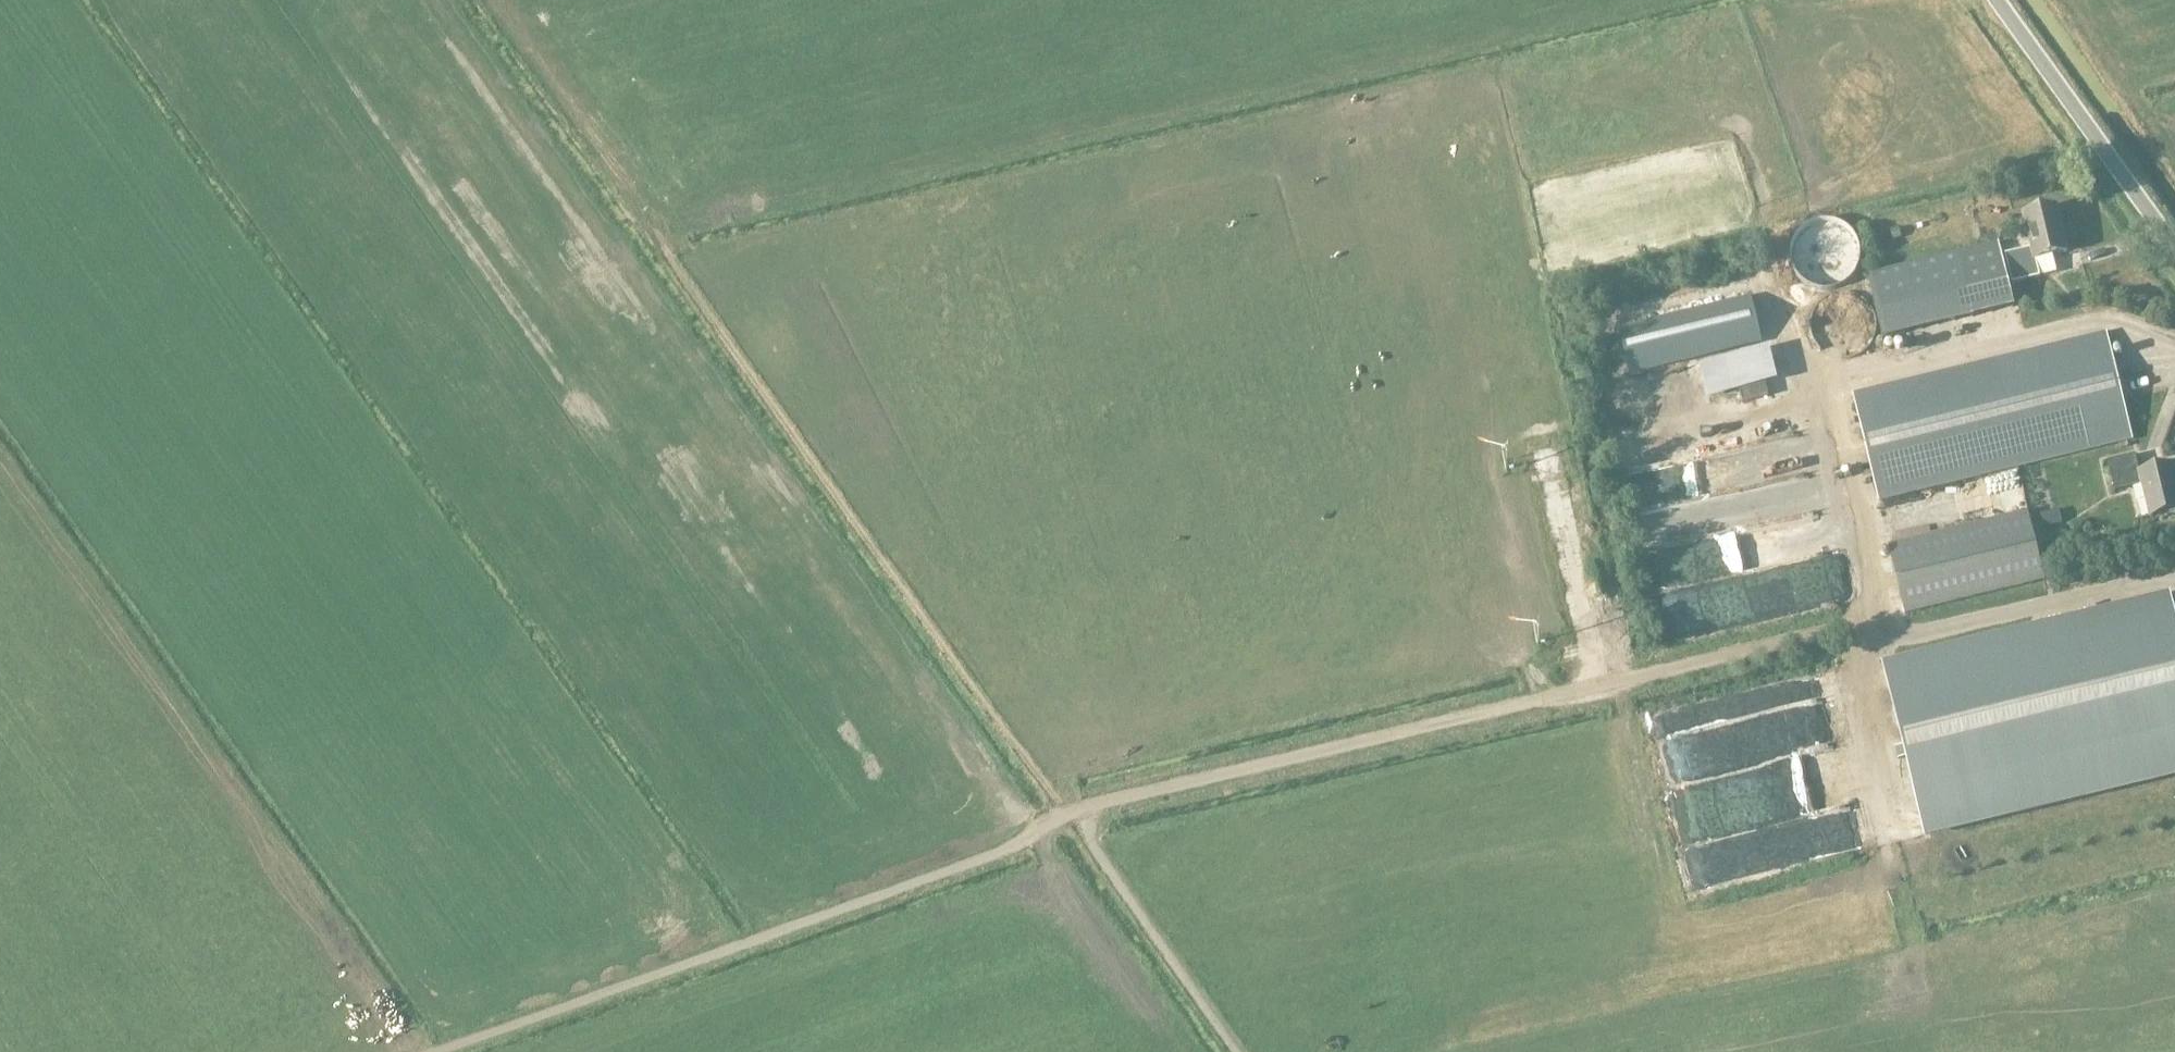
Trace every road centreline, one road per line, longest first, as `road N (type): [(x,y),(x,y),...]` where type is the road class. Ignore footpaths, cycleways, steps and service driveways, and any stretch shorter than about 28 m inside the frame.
road 1 (track): [(1869,628),(1082,812),(1020,853),(446,1051)]
road 2 (track): [(1082,812),(1059,803),(1009,741),(582,145)]
road 3 (unclassified): [(1995,0),(2174,252)]
road 4 (track): [(1082,812),(1090,844),(1238,1051)]

